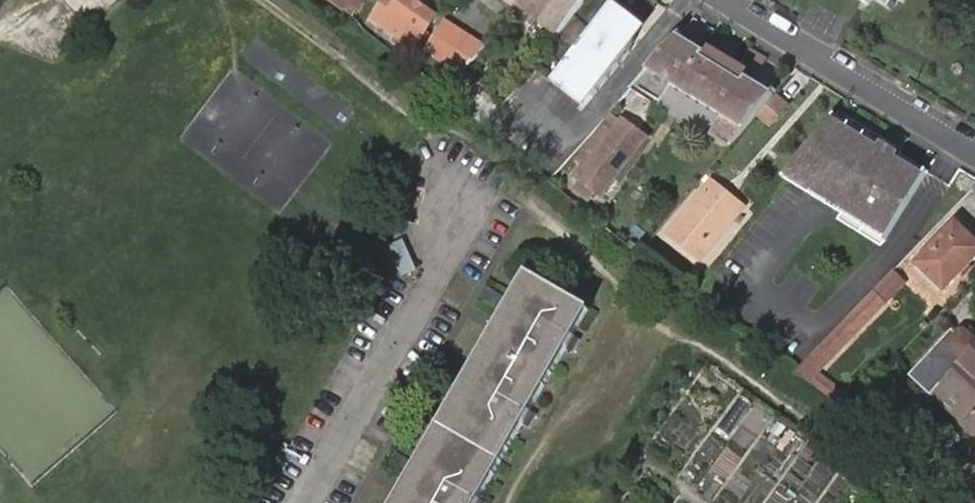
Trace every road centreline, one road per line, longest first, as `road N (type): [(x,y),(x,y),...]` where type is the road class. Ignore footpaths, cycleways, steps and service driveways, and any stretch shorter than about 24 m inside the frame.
road 1 (residential): [(302,502),(452,245),(459,202)]
road 2 (residential): [(723,0),(974,155)]

